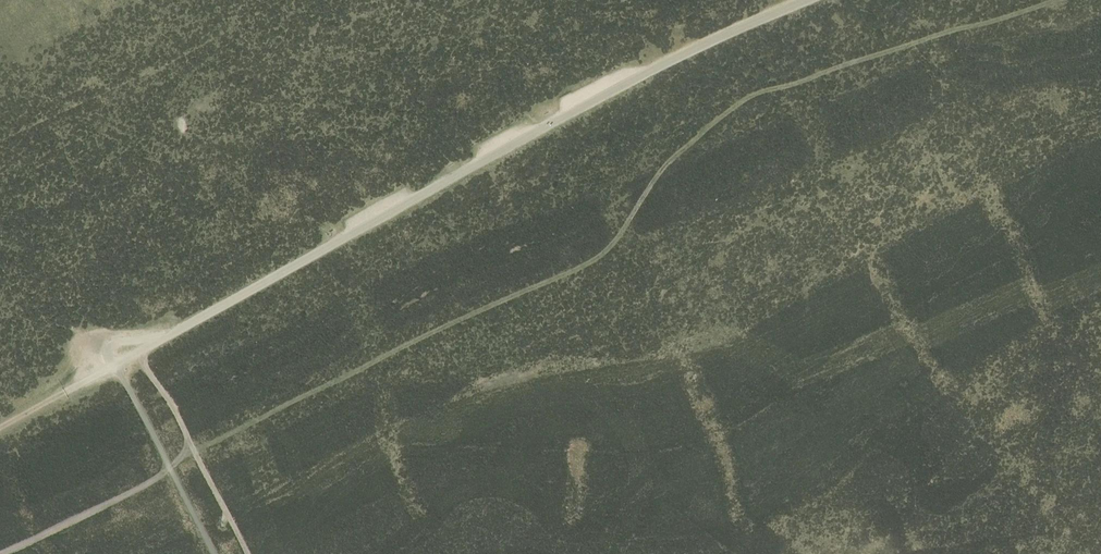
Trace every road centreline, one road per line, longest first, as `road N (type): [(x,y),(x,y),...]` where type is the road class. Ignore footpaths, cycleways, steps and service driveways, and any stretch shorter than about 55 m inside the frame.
road 1 (unclassified): [(806,0),(704,43),(171,334)]
road 2 (track): [(245,553),(169,400),(129,357)]
road 3 (track): [(0,426),(111,365)]

